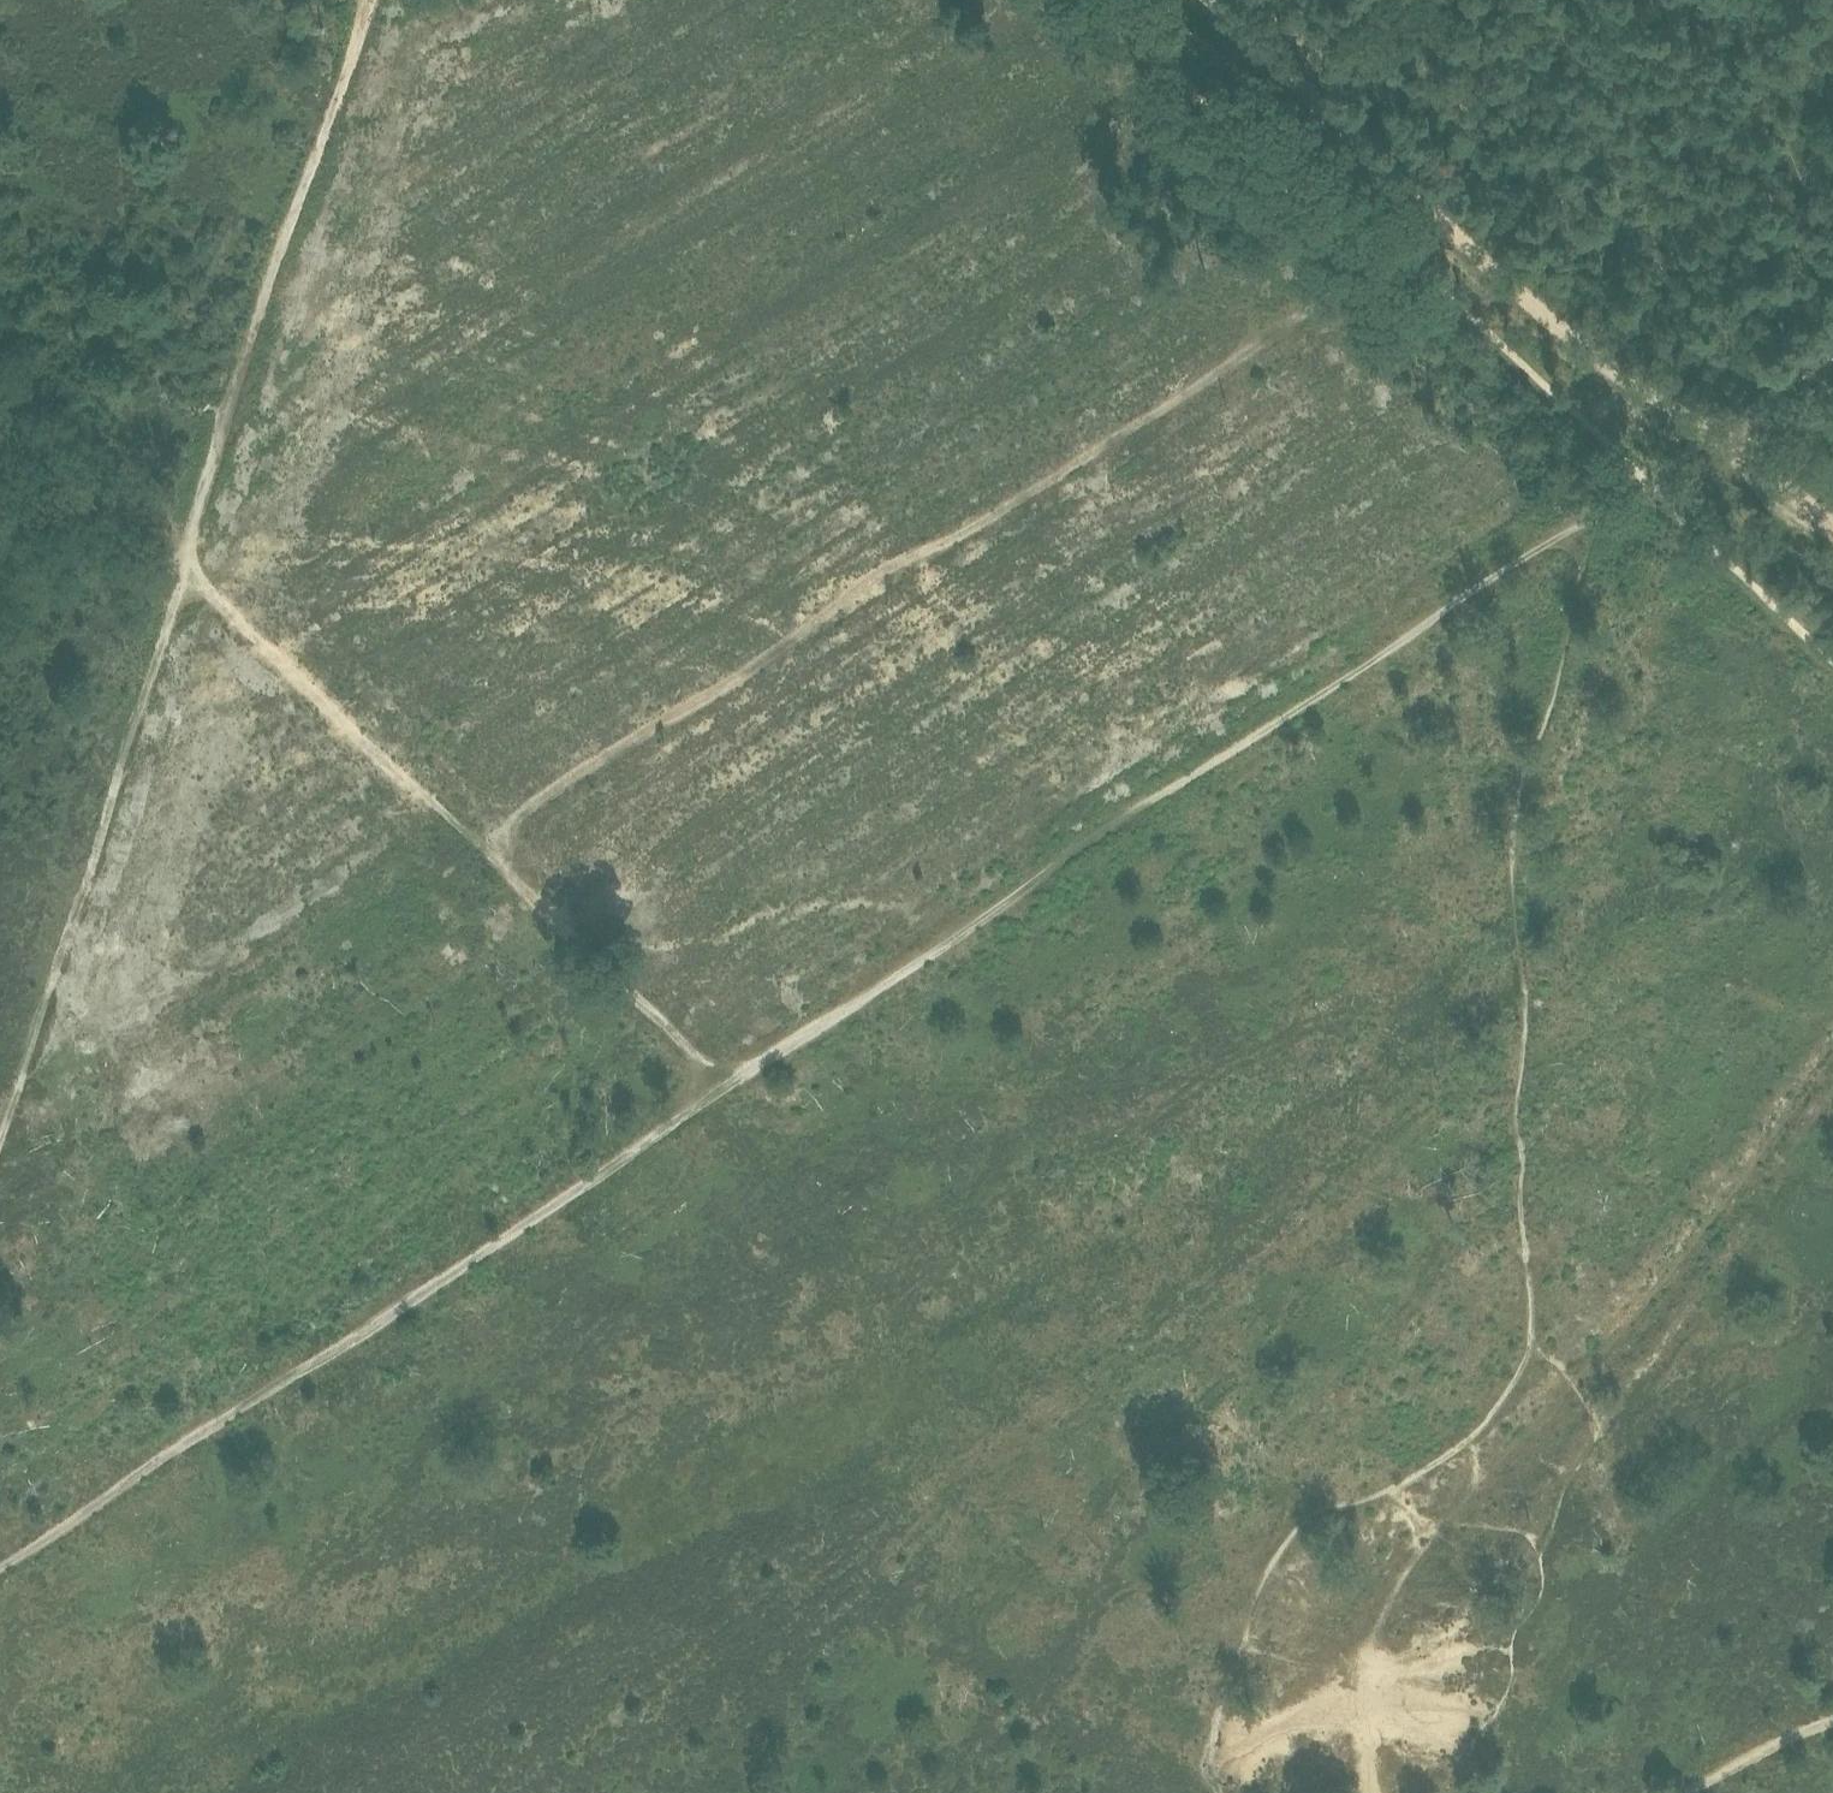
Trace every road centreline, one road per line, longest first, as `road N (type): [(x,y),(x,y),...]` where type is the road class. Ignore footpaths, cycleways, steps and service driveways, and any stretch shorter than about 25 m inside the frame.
road 1 (track): [(1436,213),(1554,323),(1712,437)]
road 2 (track): [(1207,0),(1436,213)]
road 3 (track): [(1712,437),(1832,527)]
road 4 (track): [(1712,437),(1832,354)]

